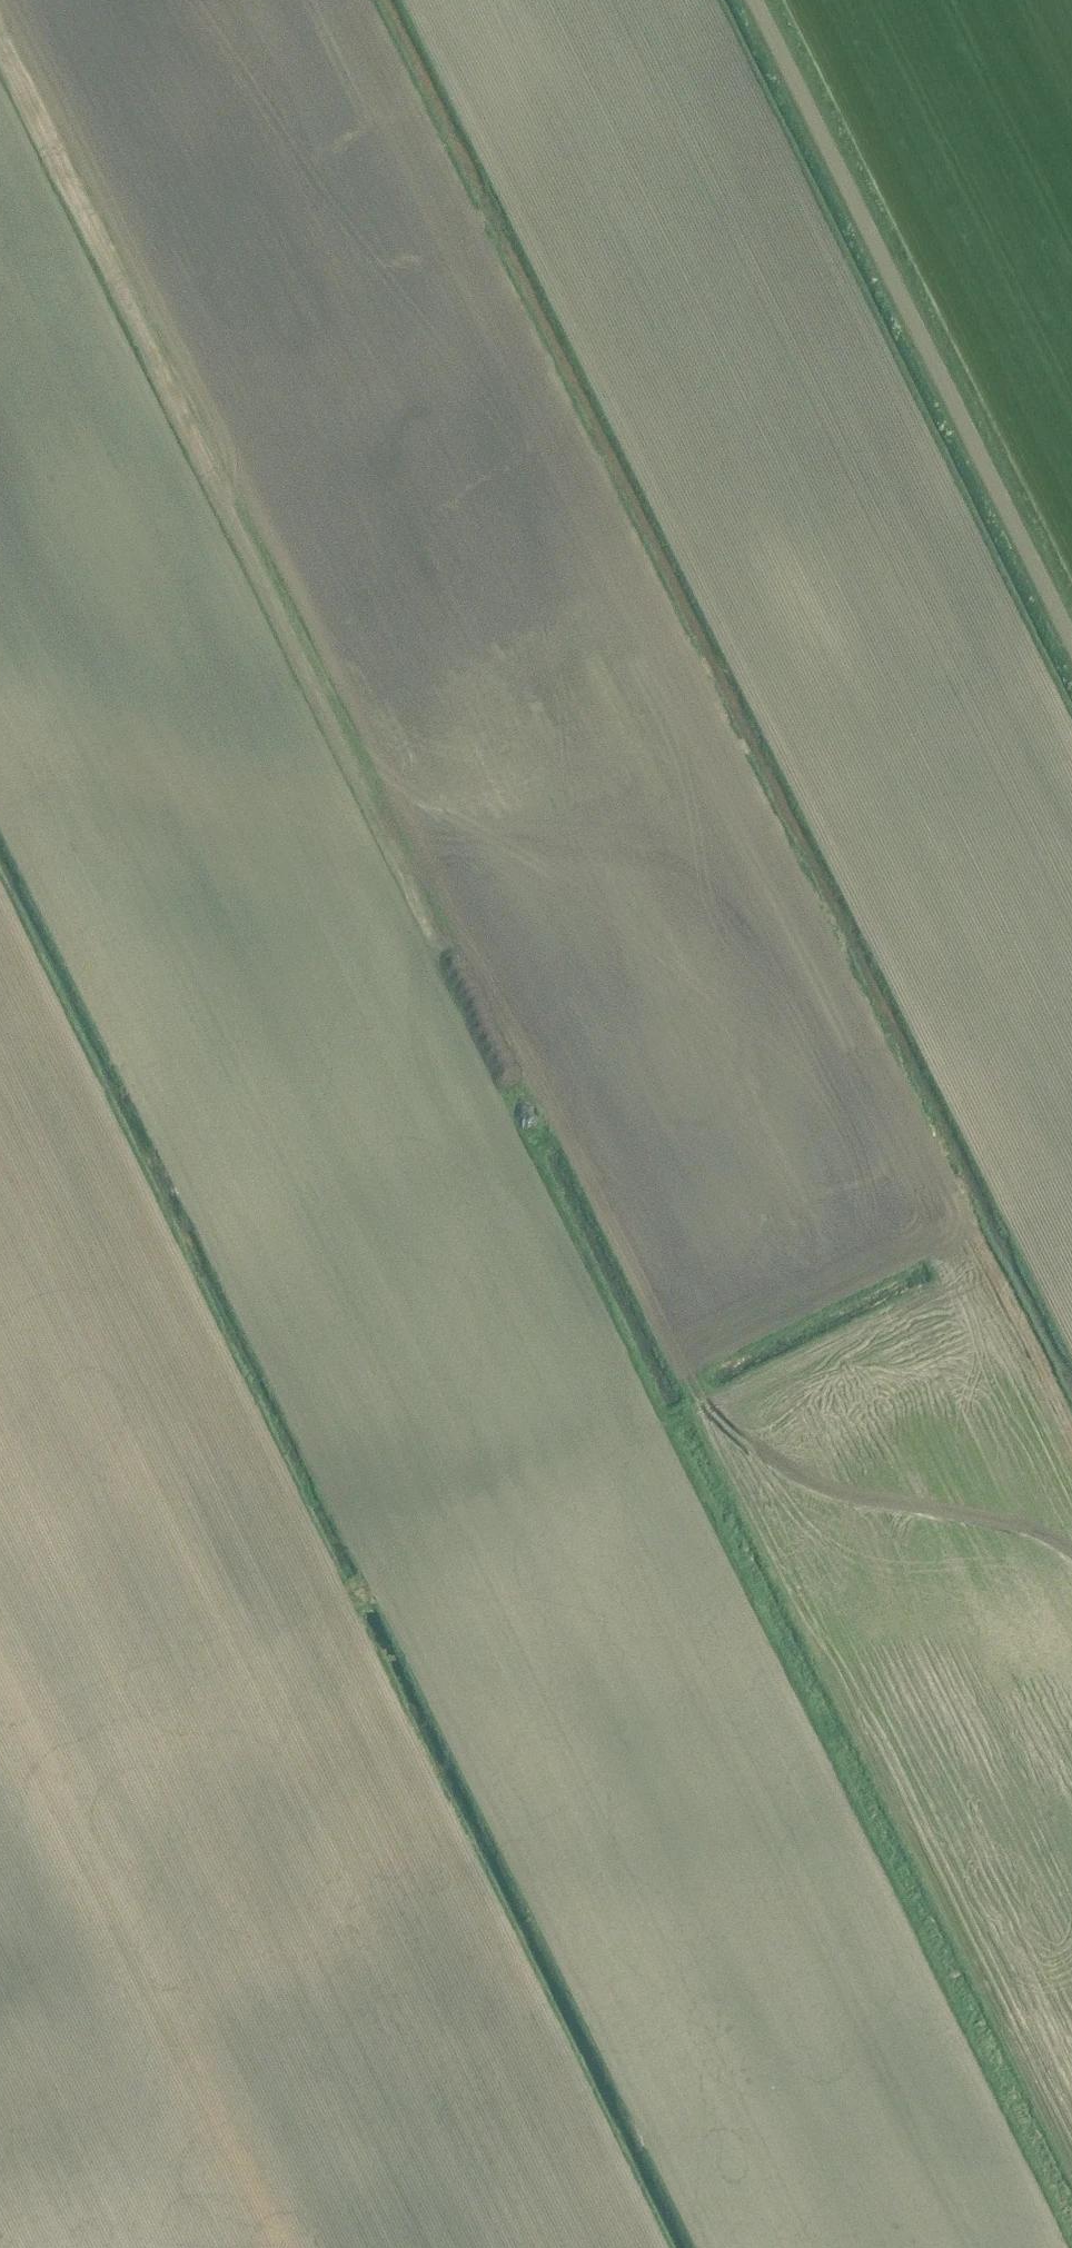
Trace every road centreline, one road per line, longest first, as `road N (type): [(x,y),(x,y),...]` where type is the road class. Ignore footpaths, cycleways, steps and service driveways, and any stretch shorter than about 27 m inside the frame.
road 1 (unclassified): [(1071,650),(750,0)]

